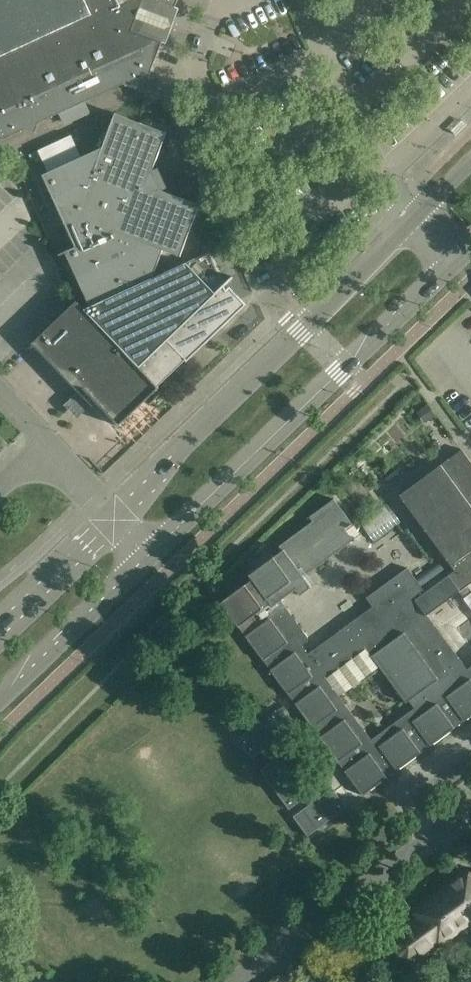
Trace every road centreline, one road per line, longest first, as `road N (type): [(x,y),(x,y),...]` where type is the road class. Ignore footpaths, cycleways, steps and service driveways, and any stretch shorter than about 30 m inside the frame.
road 1 (tertiary): [(154,559),(459,265)]
road 2 (tertiary): [(415,219),(117,518)]
road 3 (residential): [(232,981),(470,809)]
road 4 (tertiary): [(0,703),(154,559)]
road 5 (tertiary): [(117,518),(0,631)]

